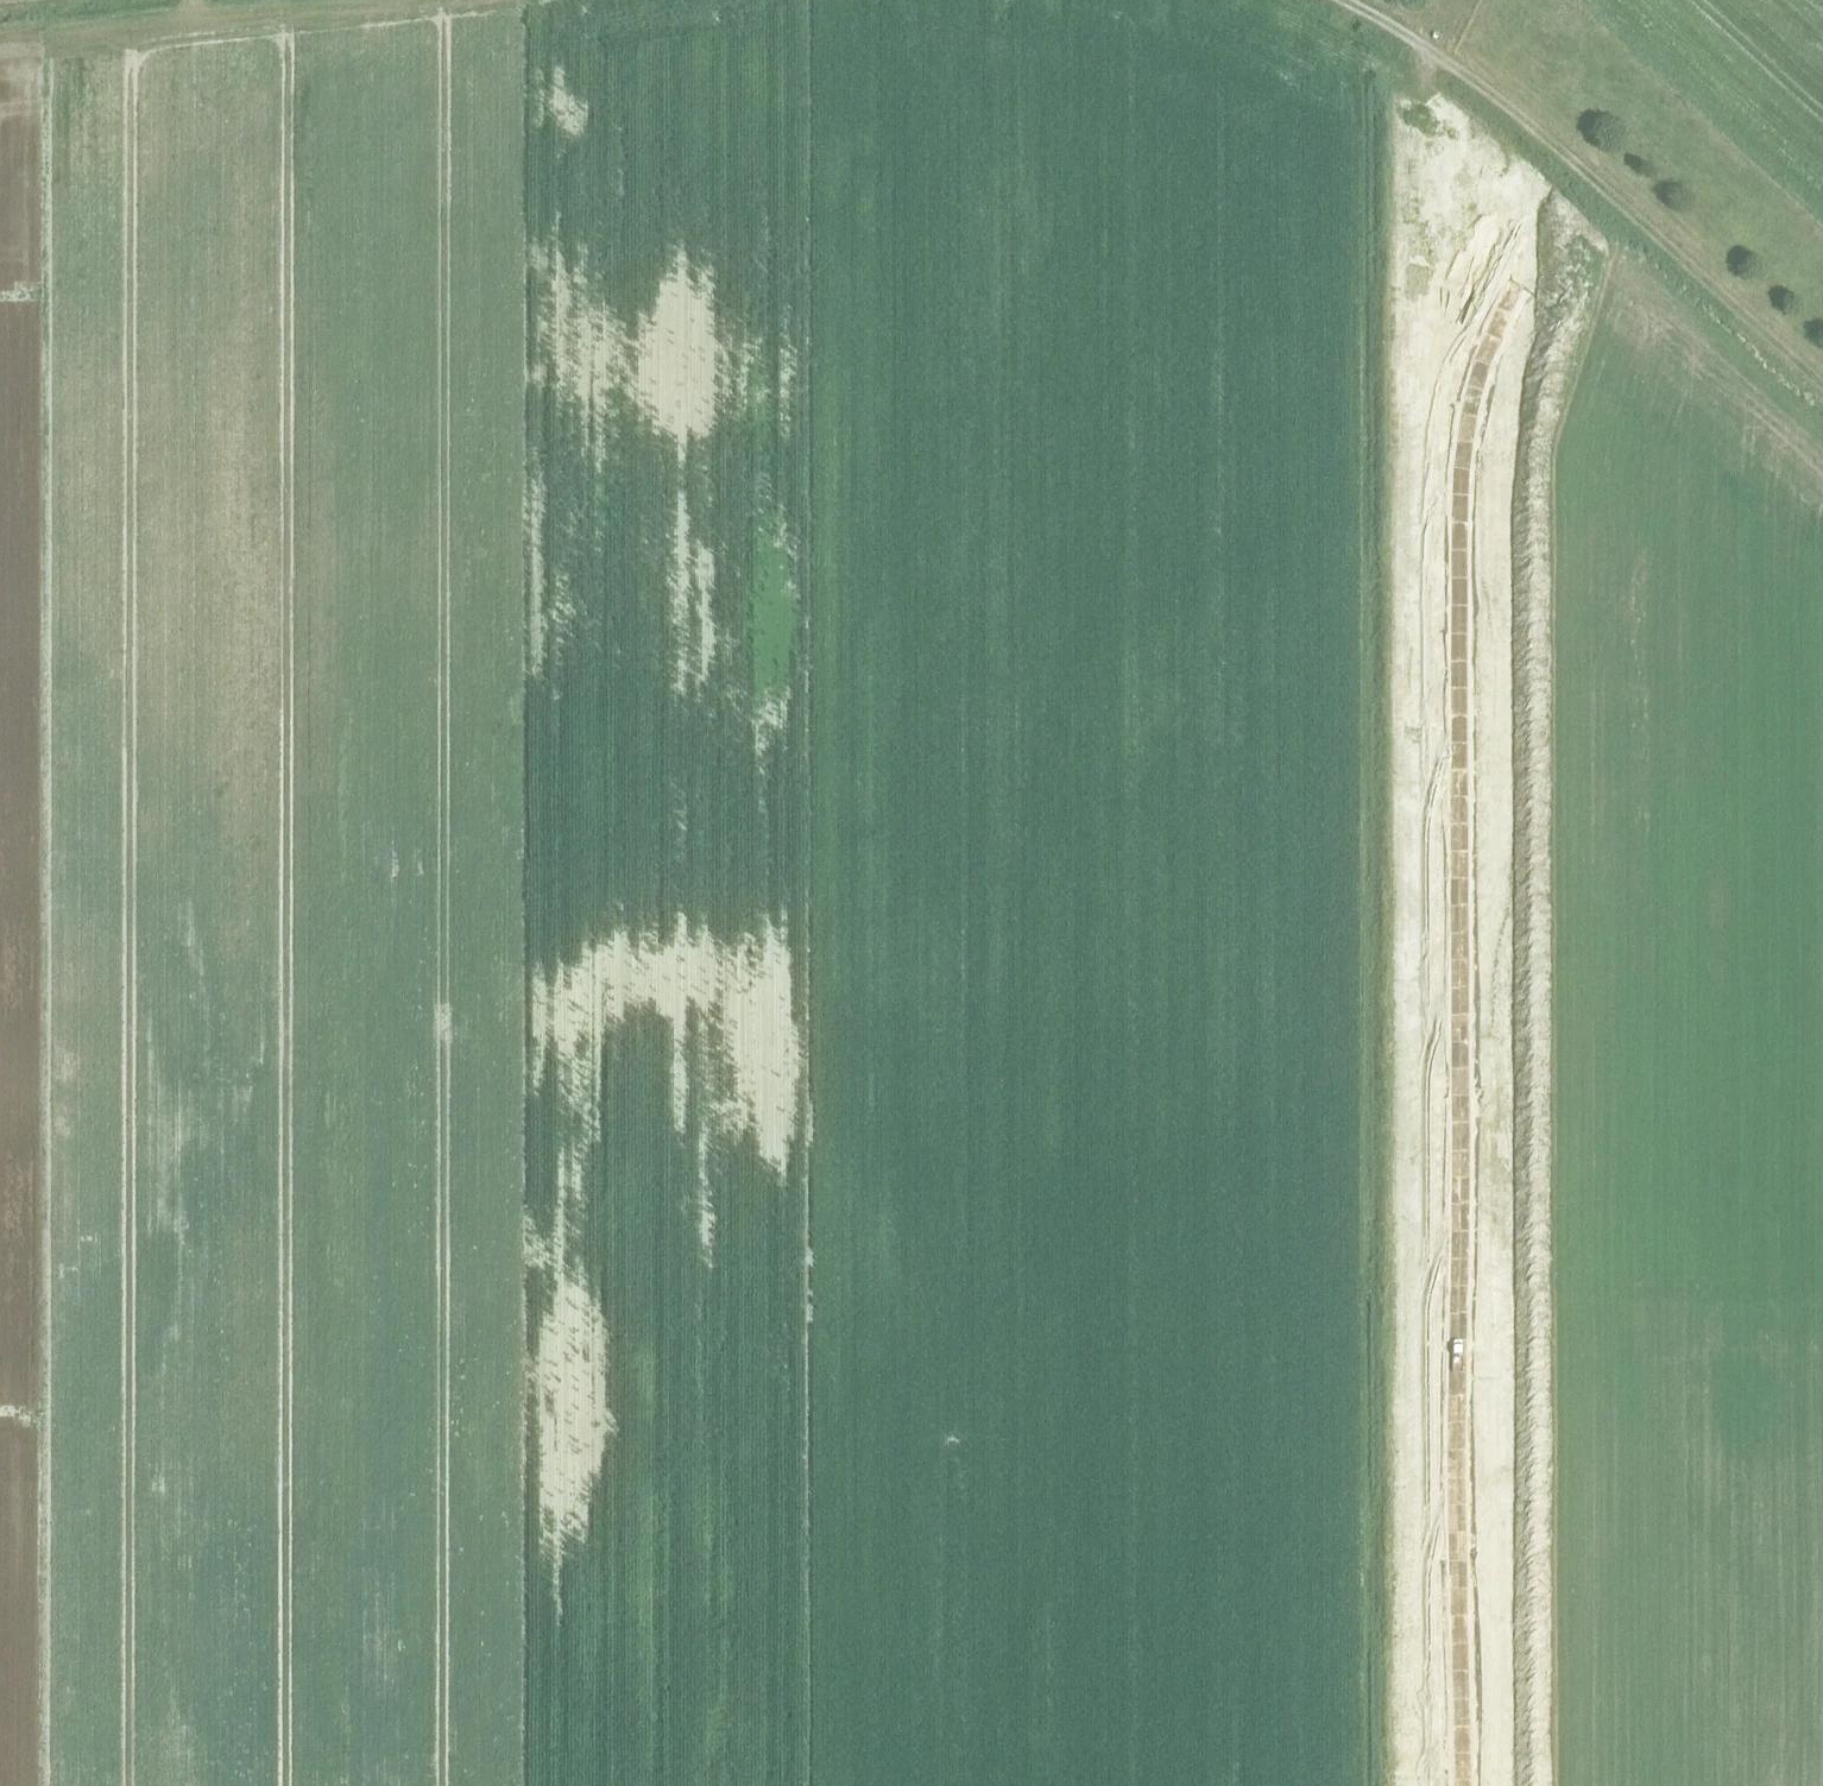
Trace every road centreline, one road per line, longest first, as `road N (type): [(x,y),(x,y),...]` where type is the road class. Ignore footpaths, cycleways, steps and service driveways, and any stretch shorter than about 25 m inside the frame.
road 1 (track): [(1502,117),(1822,407)]
road 2 (track): [(1502,117),(1374,14),(1339,0)]

